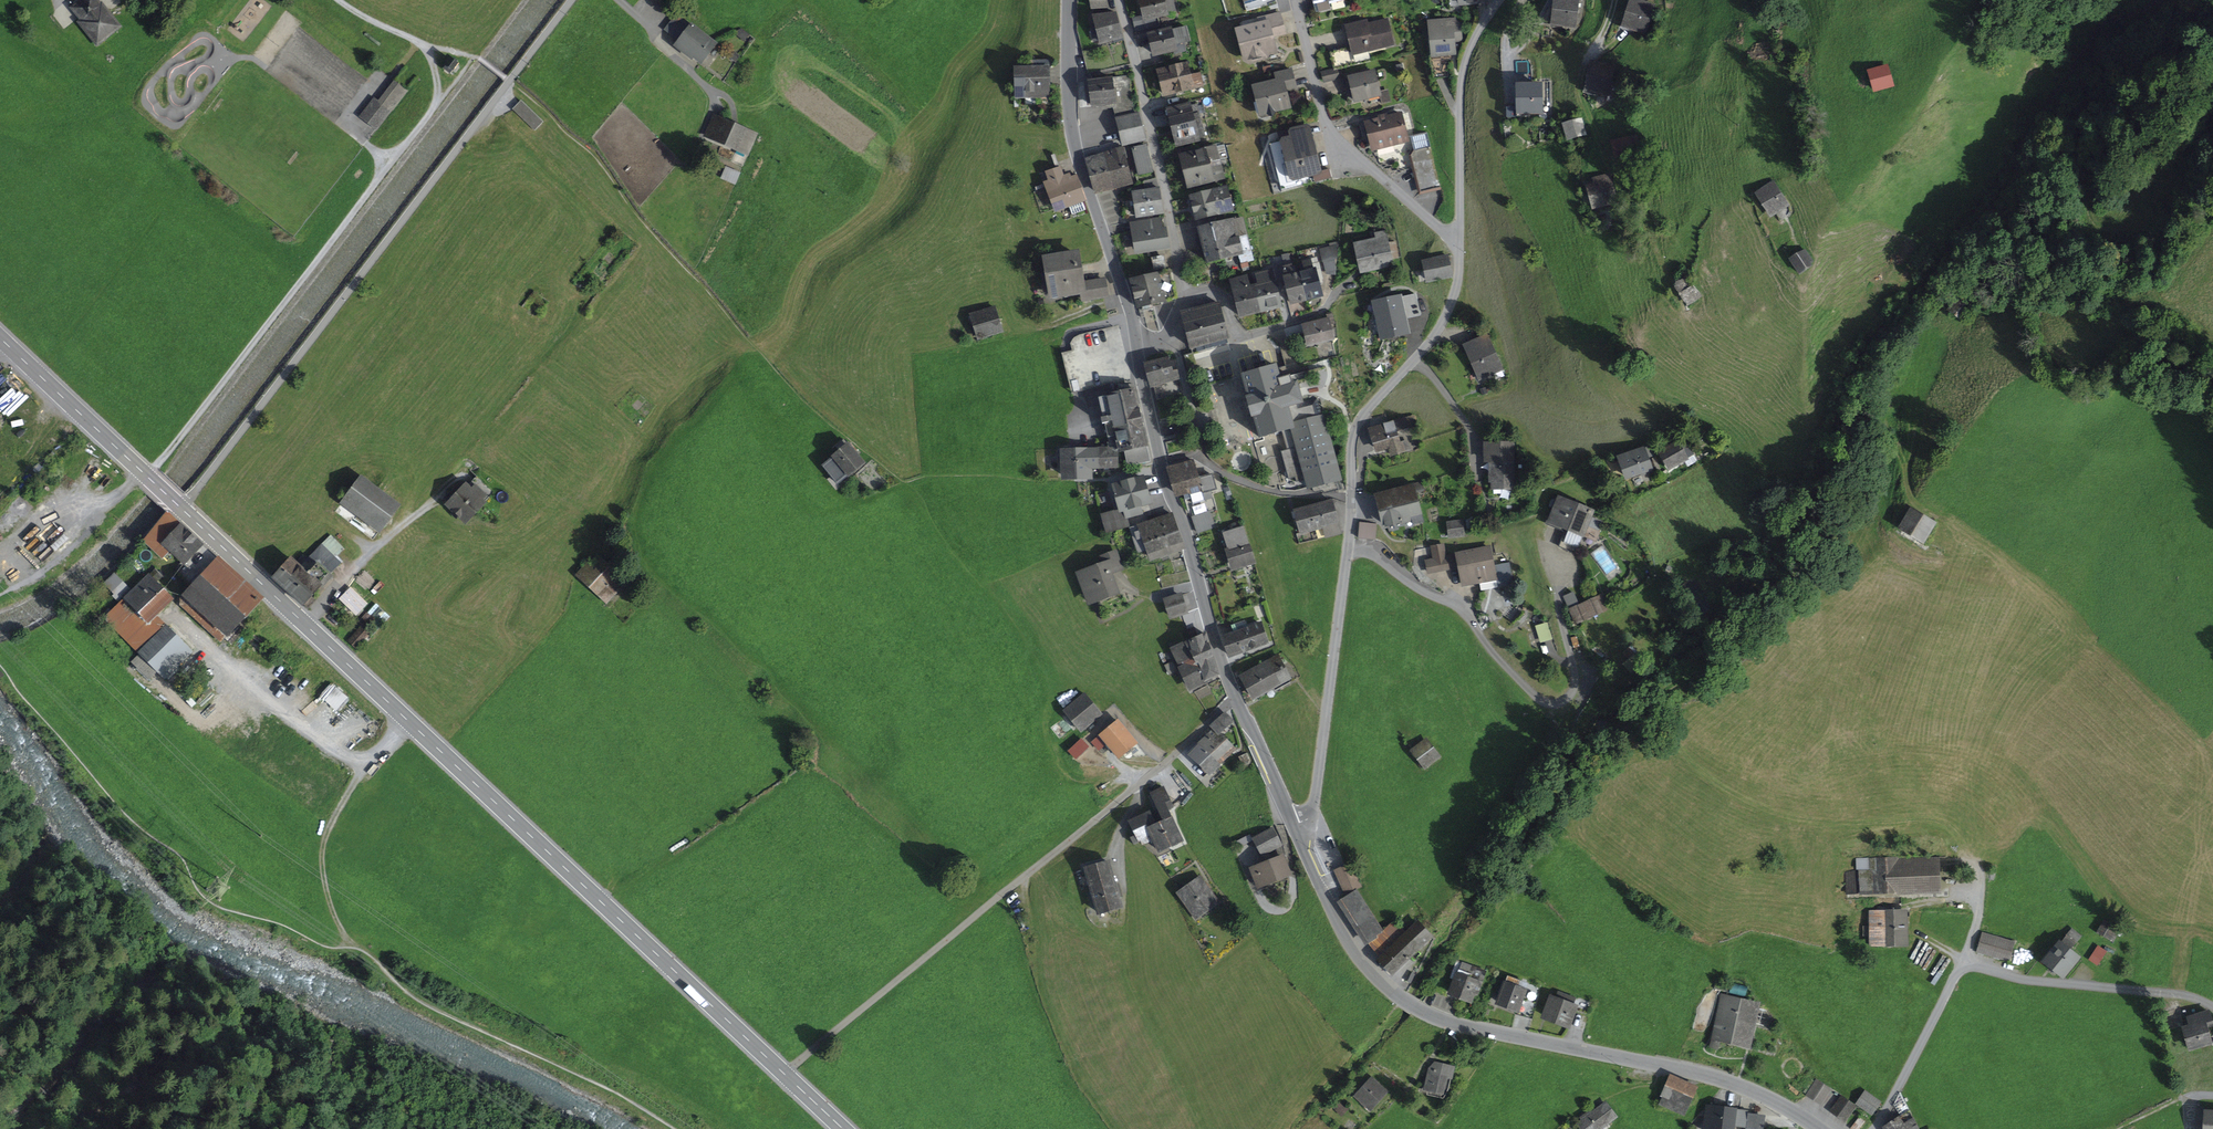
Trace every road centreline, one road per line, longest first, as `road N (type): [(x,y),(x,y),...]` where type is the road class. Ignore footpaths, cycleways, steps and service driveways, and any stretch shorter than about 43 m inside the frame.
road 1 (track): [(1977,864),(1944,823),(1798,818),(1739,797),(1701,770),(1654,716),(1658,695),(1728,656),(1844,519),(1849,504),(1841,486),(1864,444),(1883,437),(1907,462),(1918,347),(1952,295)]
road 2 (secondary): [(181,508),(843,1128)]
road 3 (residential): [(1294,829),(1356,955),(1417,1009),(1461,1025),(1722,1079),(1822,1128)]
road 4 (residential): [(181,508),(572,0)]
road 5 (track): [(338,0),(418,43),(435,75),(436,106),(150,479)]
road 6 (residential): [(1138,343),(1162,468),(1221,659),(1294,829)]
road 7 (residential): [(1873,1128),(1961,967),(2212,1007)]
road 8 (residential): [(1348,550),(1469,618),(1550,704),(1575,684),(1557,587)]
road 9 (residential): [(1068,0),(1073,141),(1138,343)]
road 10 (residential): [(1458,245),(1456,289),(1440,327),(1357,425),(1348,550)]
road 11 (residential): [(1458,245),(1328,133),(1295,0)]
road 12 (residential): [(1182,300),(1166,191),(1120,0)]
road 13 (residential): [(1348,550),(1315,798),(1310,817),(1294,829)]
road 14 (residential): [(1499,0),(1473,41),(1461,88),(1458,245)]
road 15 (secondary): [(0,337),(181,508)]
road 16 (track): [(362,765),(322,848),(336,918),(363,950)]
road 17 (residential): [(1182,300),(1220,297),(1235,337),(1316,315),(1332,300)]

